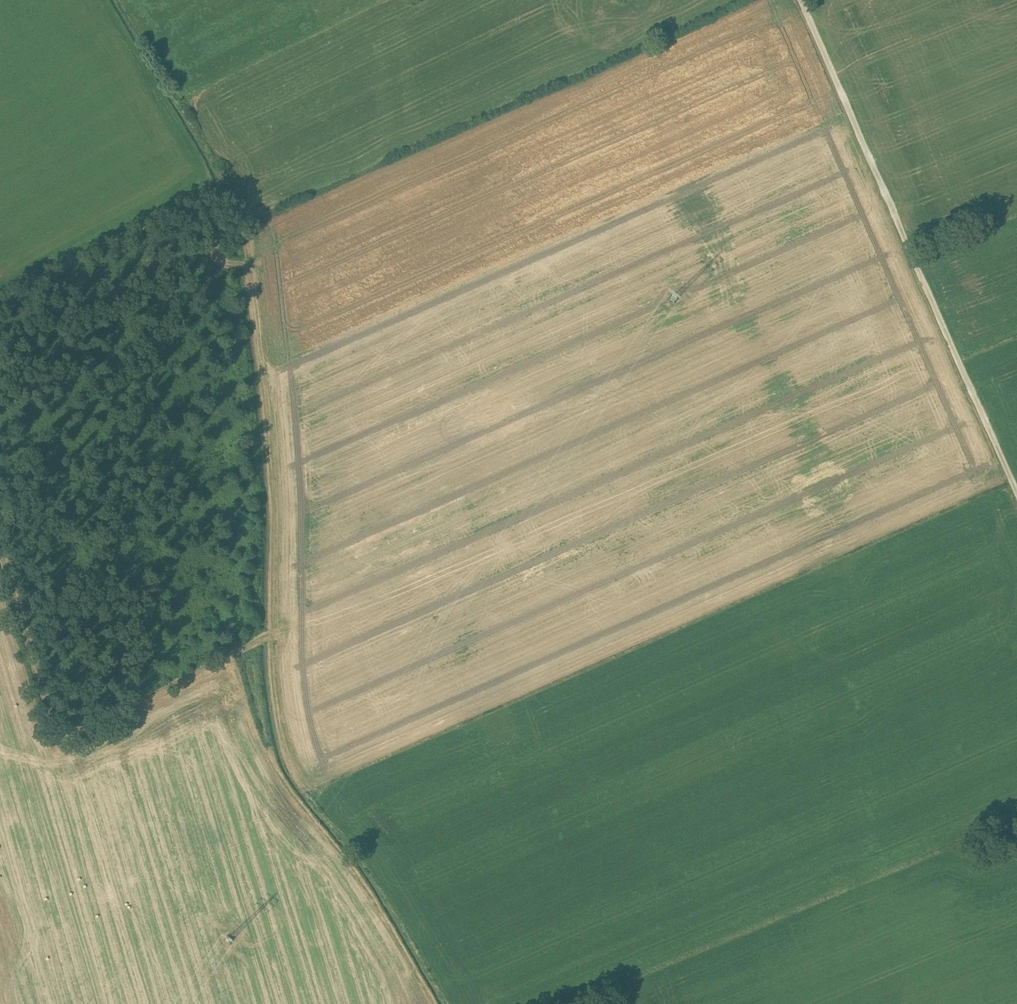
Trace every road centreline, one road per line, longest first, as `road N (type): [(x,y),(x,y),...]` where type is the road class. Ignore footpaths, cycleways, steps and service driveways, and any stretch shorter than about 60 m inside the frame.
road 1 (track): [(802,0),(1016,493)]
road 2 (track): [(256,642),(67,738),(56,732),(0,549)]
road 3 (track): [(192,200),(0,298)]

